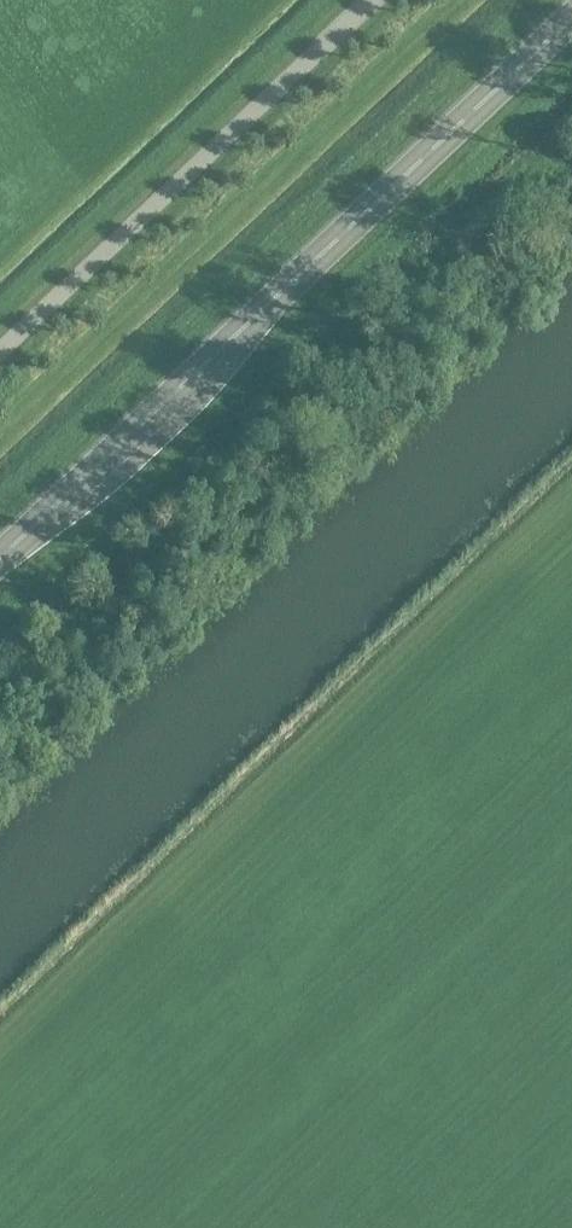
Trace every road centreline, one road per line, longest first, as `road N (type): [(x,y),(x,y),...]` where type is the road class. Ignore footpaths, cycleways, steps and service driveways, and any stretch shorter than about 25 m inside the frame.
road 1 (trunk): [(0,558),(571,18)]
road 2 (unclassified): [(0,354),(373,0)]

